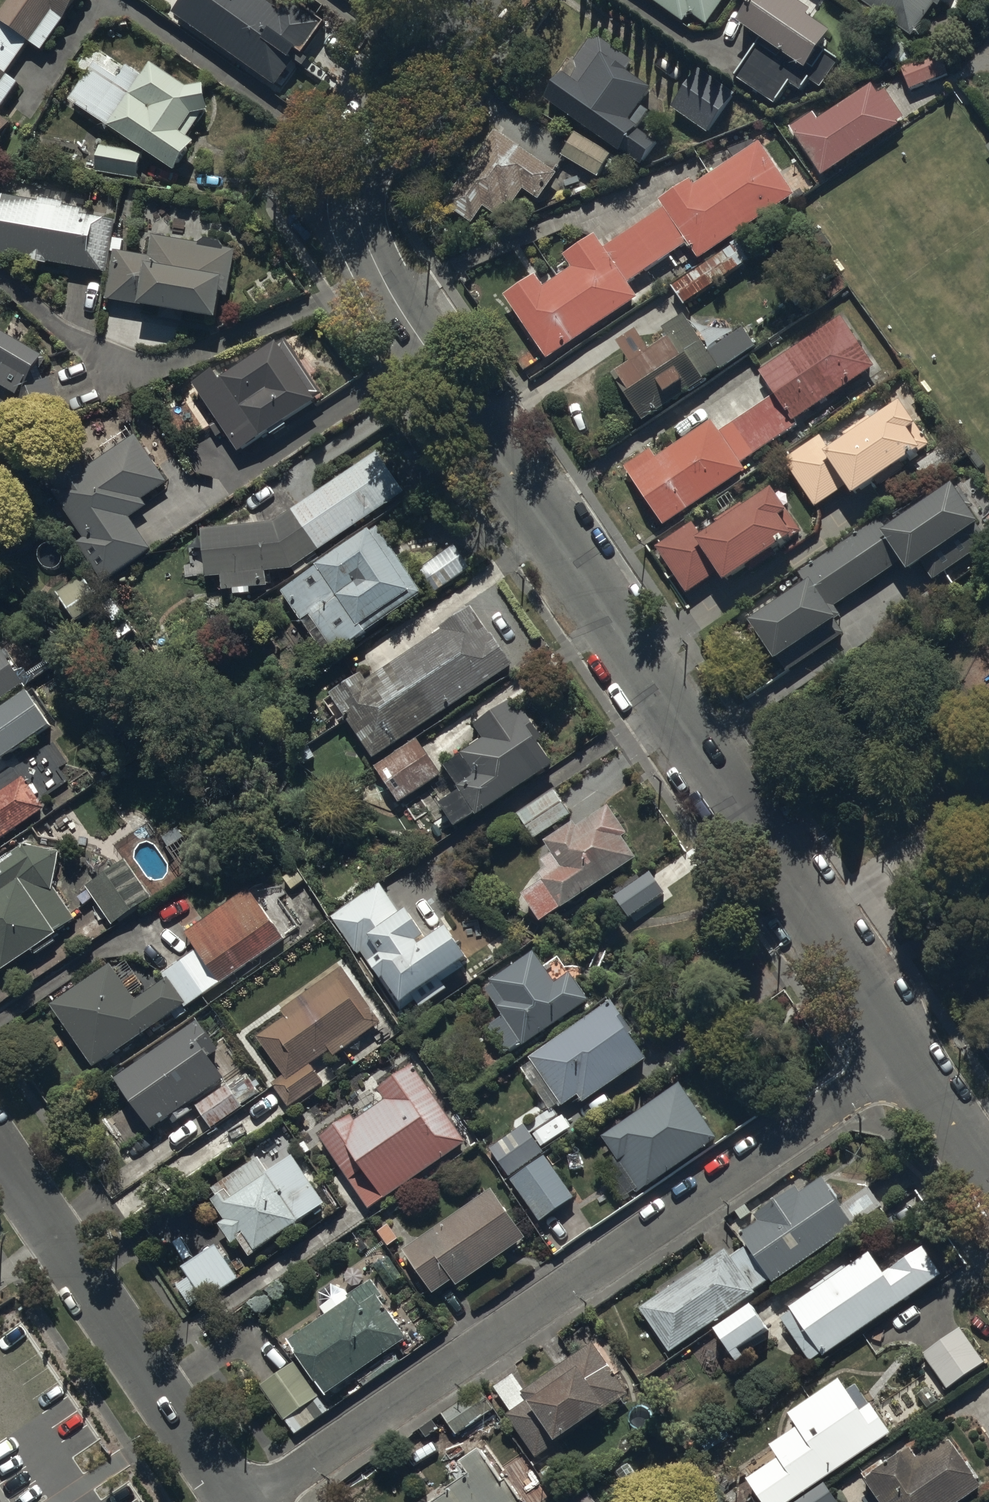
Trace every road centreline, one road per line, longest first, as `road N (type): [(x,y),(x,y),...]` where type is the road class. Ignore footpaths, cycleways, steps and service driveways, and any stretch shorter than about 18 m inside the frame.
road 1 (residential): [(464,0),(382,115),(358,175),(373,246),(904,1056)]
road 2 (residential): [(254,1501),(904,1056)]
road 3 (residential): [(0,1154),(237,1501)]
road 4 (residential): [(904,1056),(988,1182)]

